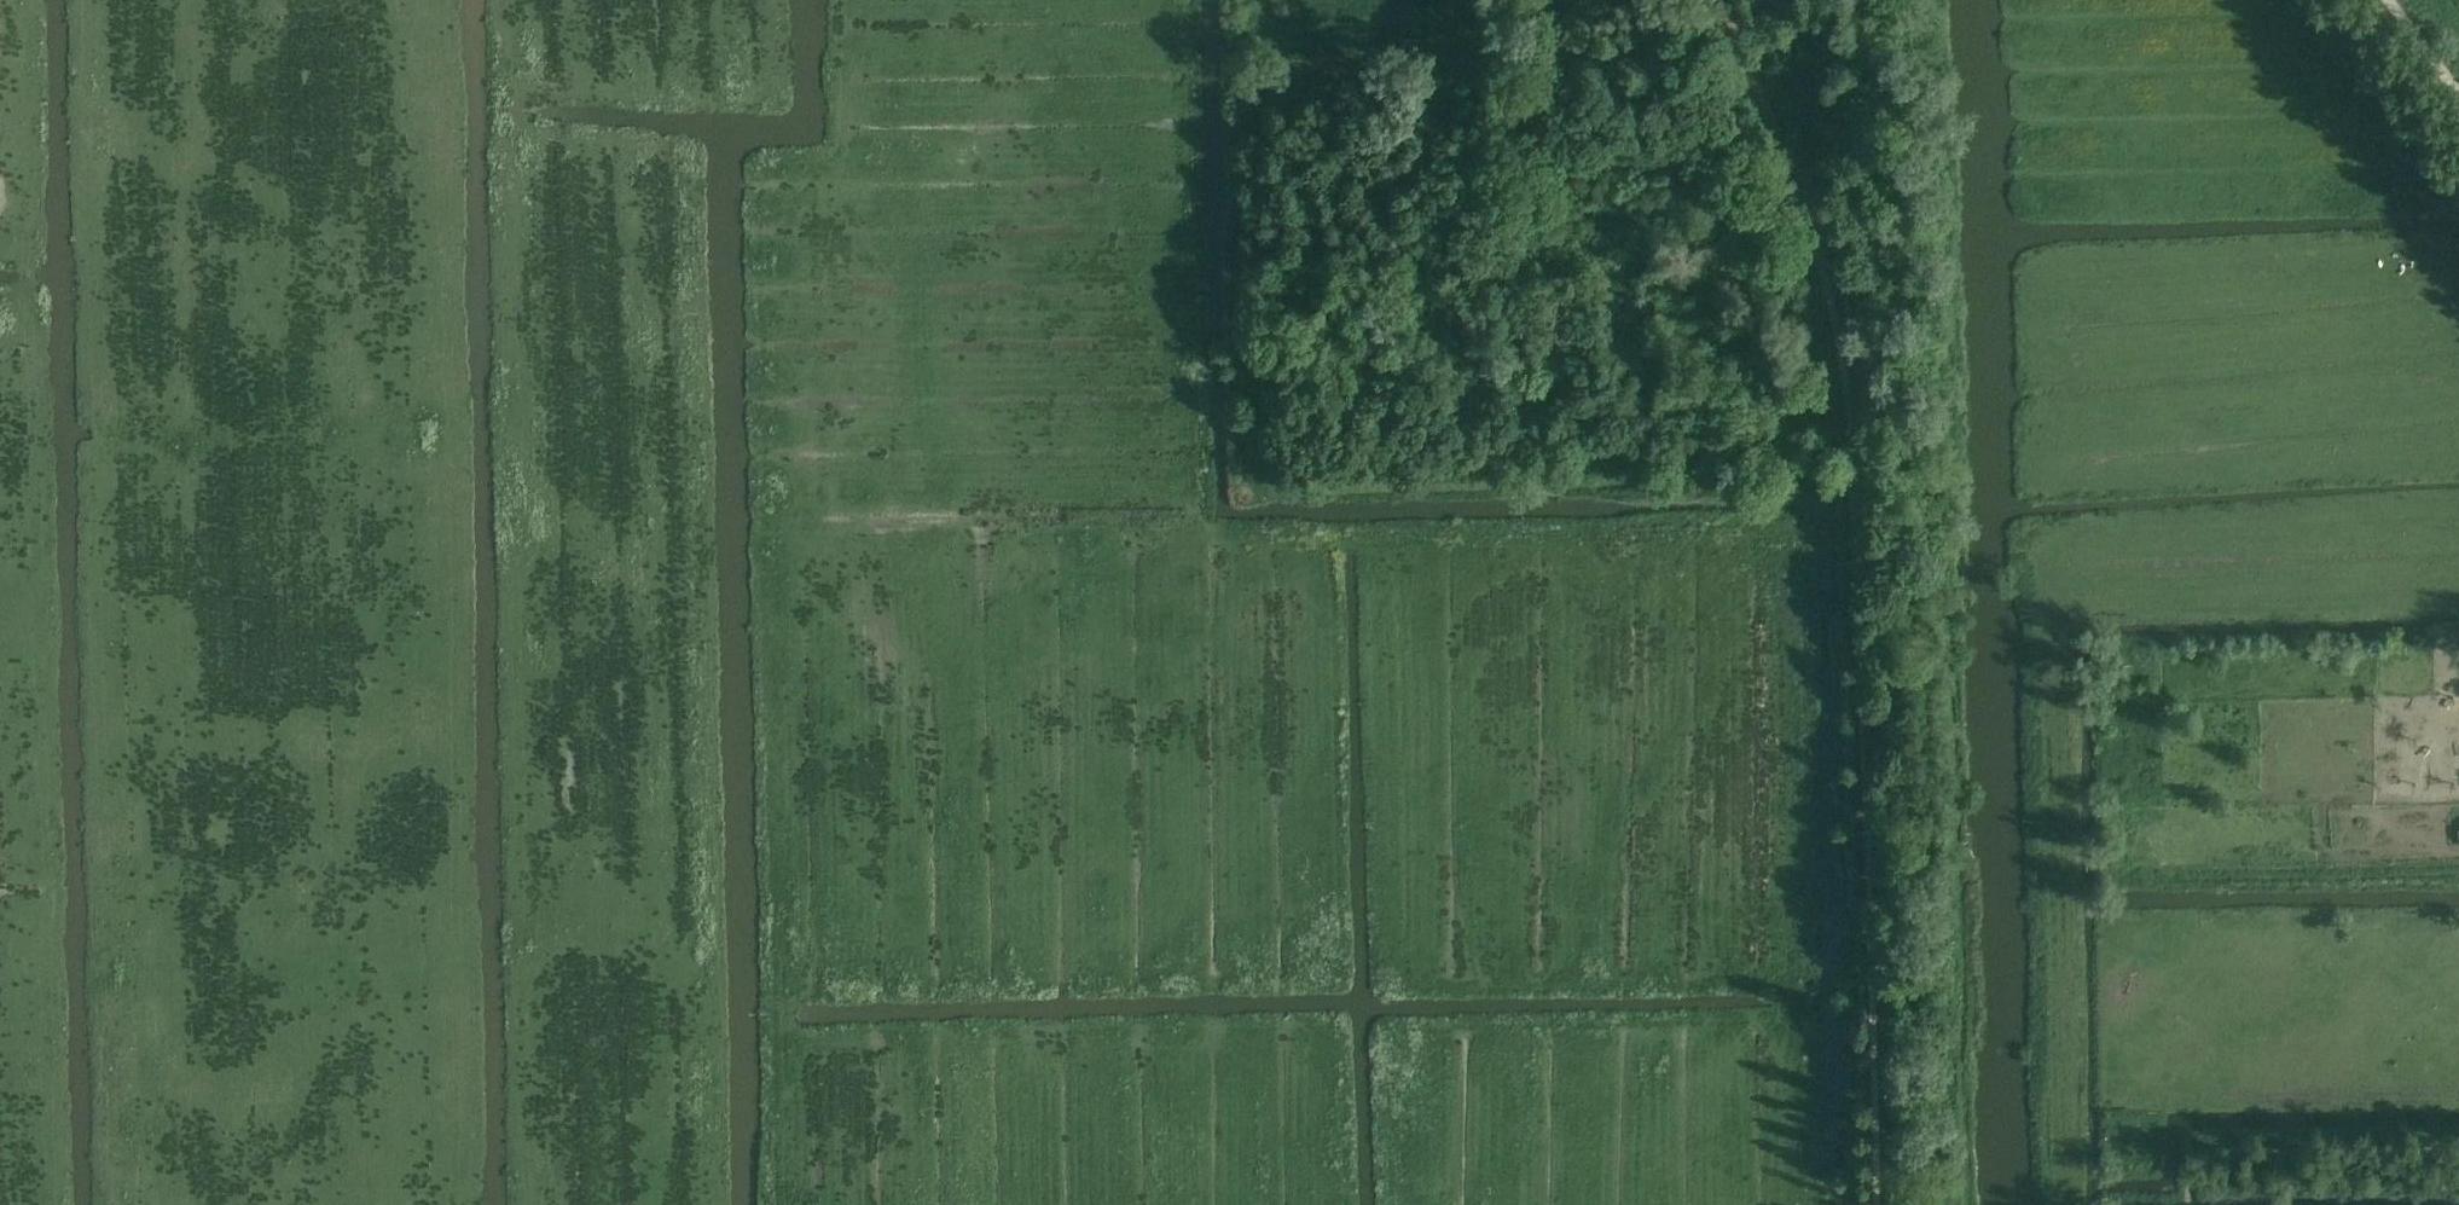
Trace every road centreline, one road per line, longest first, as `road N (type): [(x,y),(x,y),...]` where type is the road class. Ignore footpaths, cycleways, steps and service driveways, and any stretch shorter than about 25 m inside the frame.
road 1 (track): [(2062,1204),(2055,603)]
road 2 (track): [(2458,100),(2383,0)]

